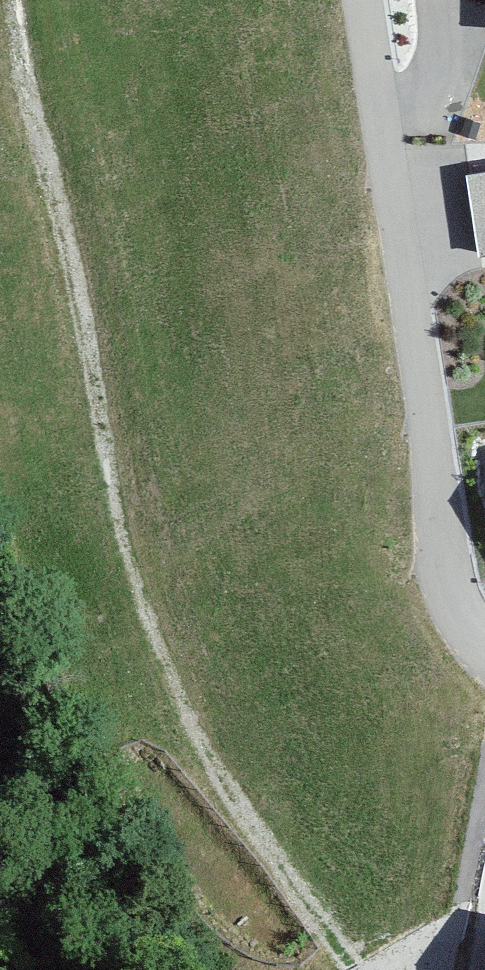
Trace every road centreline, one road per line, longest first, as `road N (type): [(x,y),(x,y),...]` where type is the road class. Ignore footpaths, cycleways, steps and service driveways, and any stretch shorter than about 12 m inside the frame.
road 1 (track): [(0,94),(46,172),(137,613),(204,765),(351,969)]
road 2 (residential): [(360,0),(419,354),(442,556),(484,645)]

